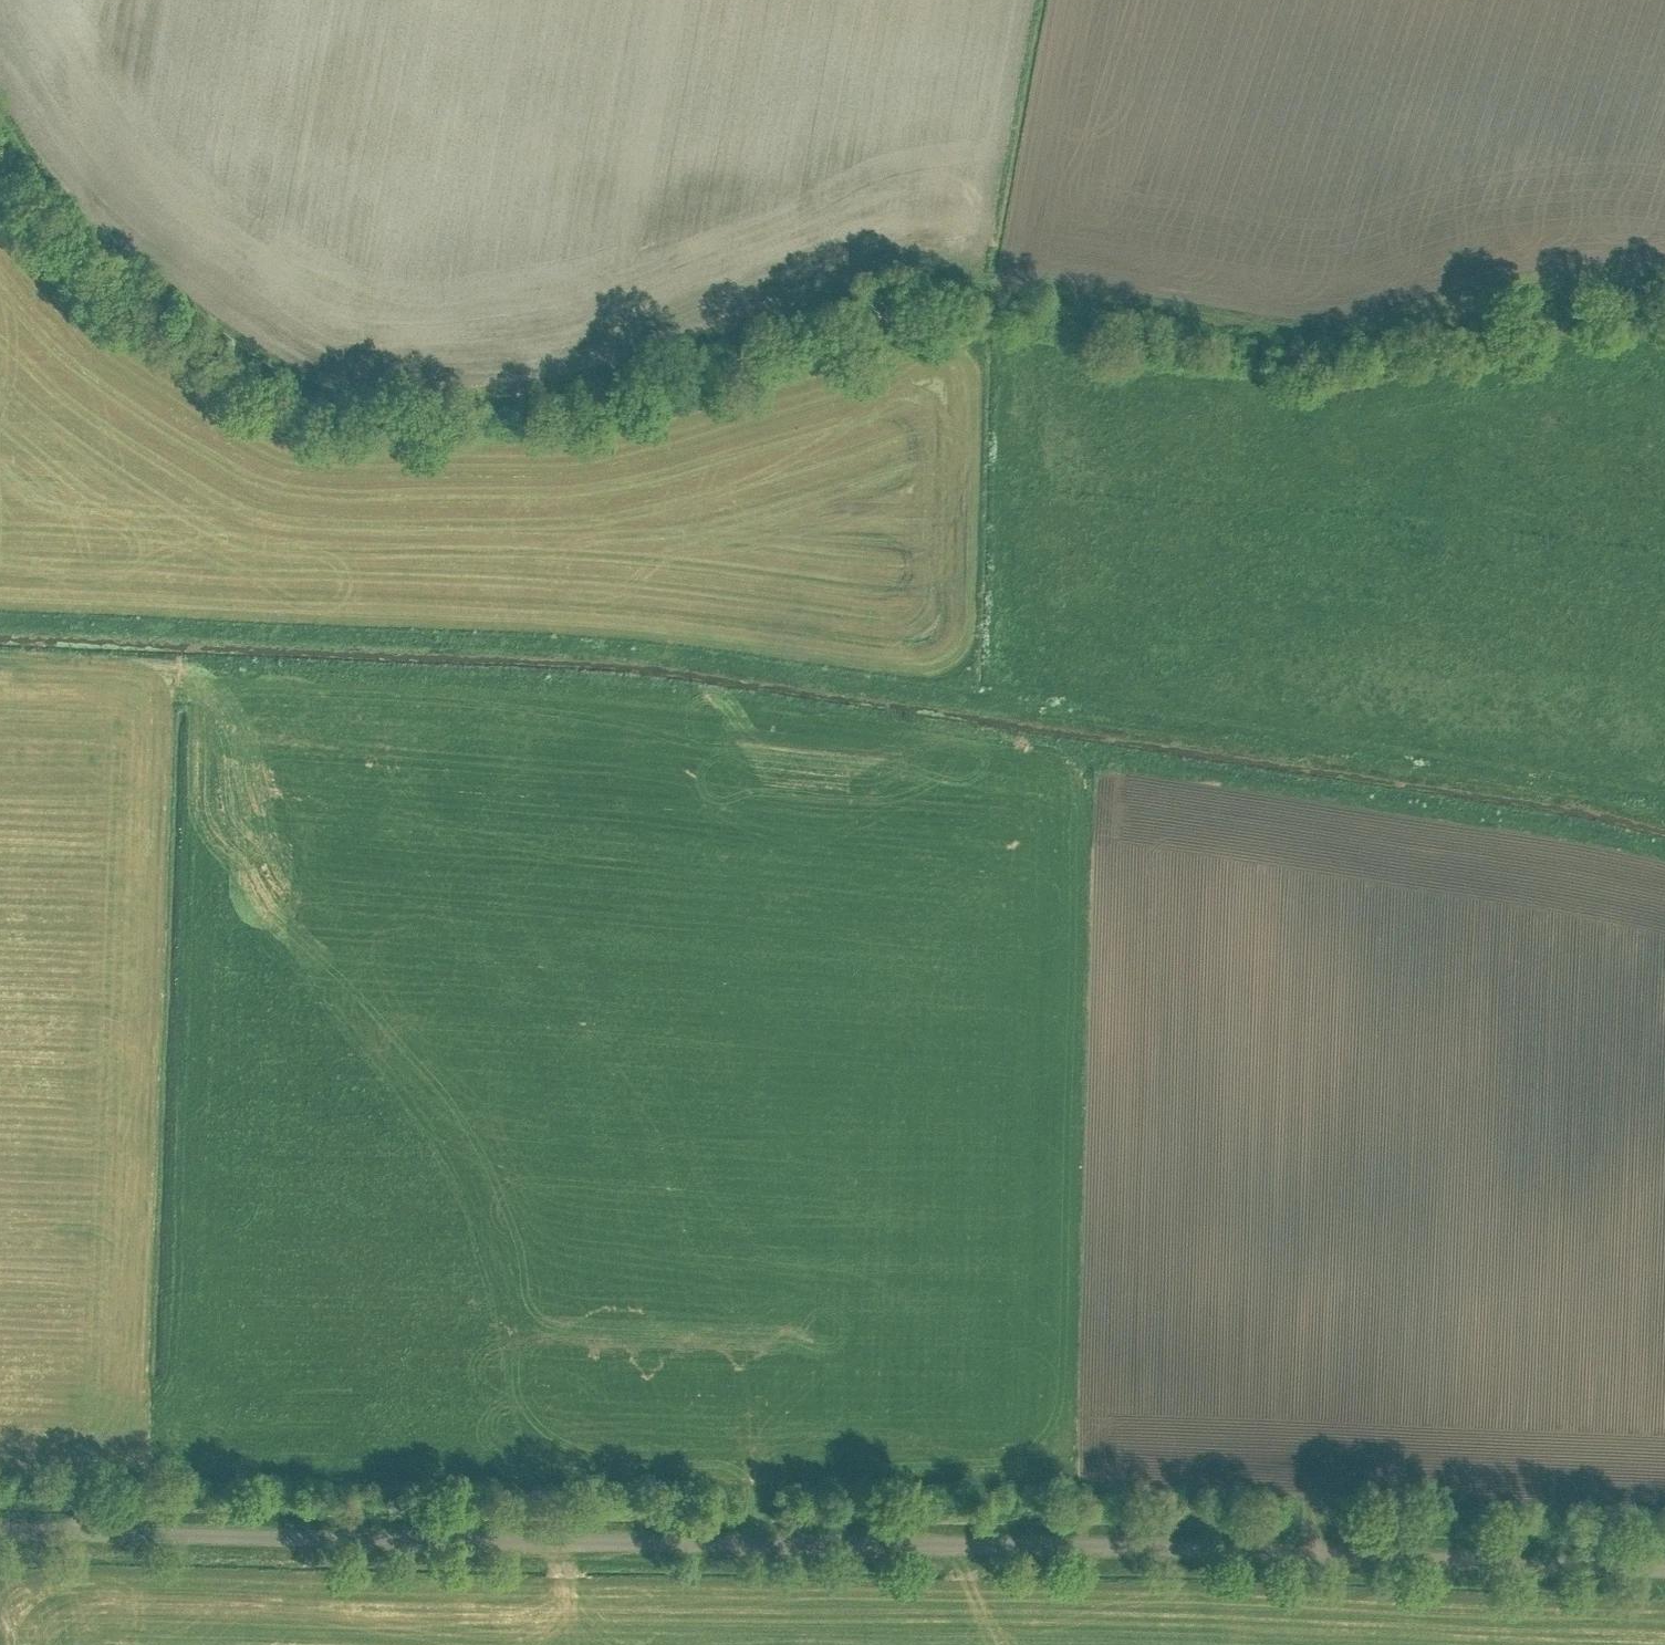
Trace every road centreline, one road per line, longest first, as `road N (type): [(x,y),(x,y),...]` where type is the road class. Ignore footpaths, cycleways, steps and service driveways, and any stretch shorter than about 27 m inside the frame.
road 1 (track): [(1664,265),(1564,265),(1376,322),(1312,328),(1044,276),(922,297),(620,373),(300,370),(94,236),(0,124)]
road 2 (unclassified): [(1664,1570),(961,1543),(0,1527)]

